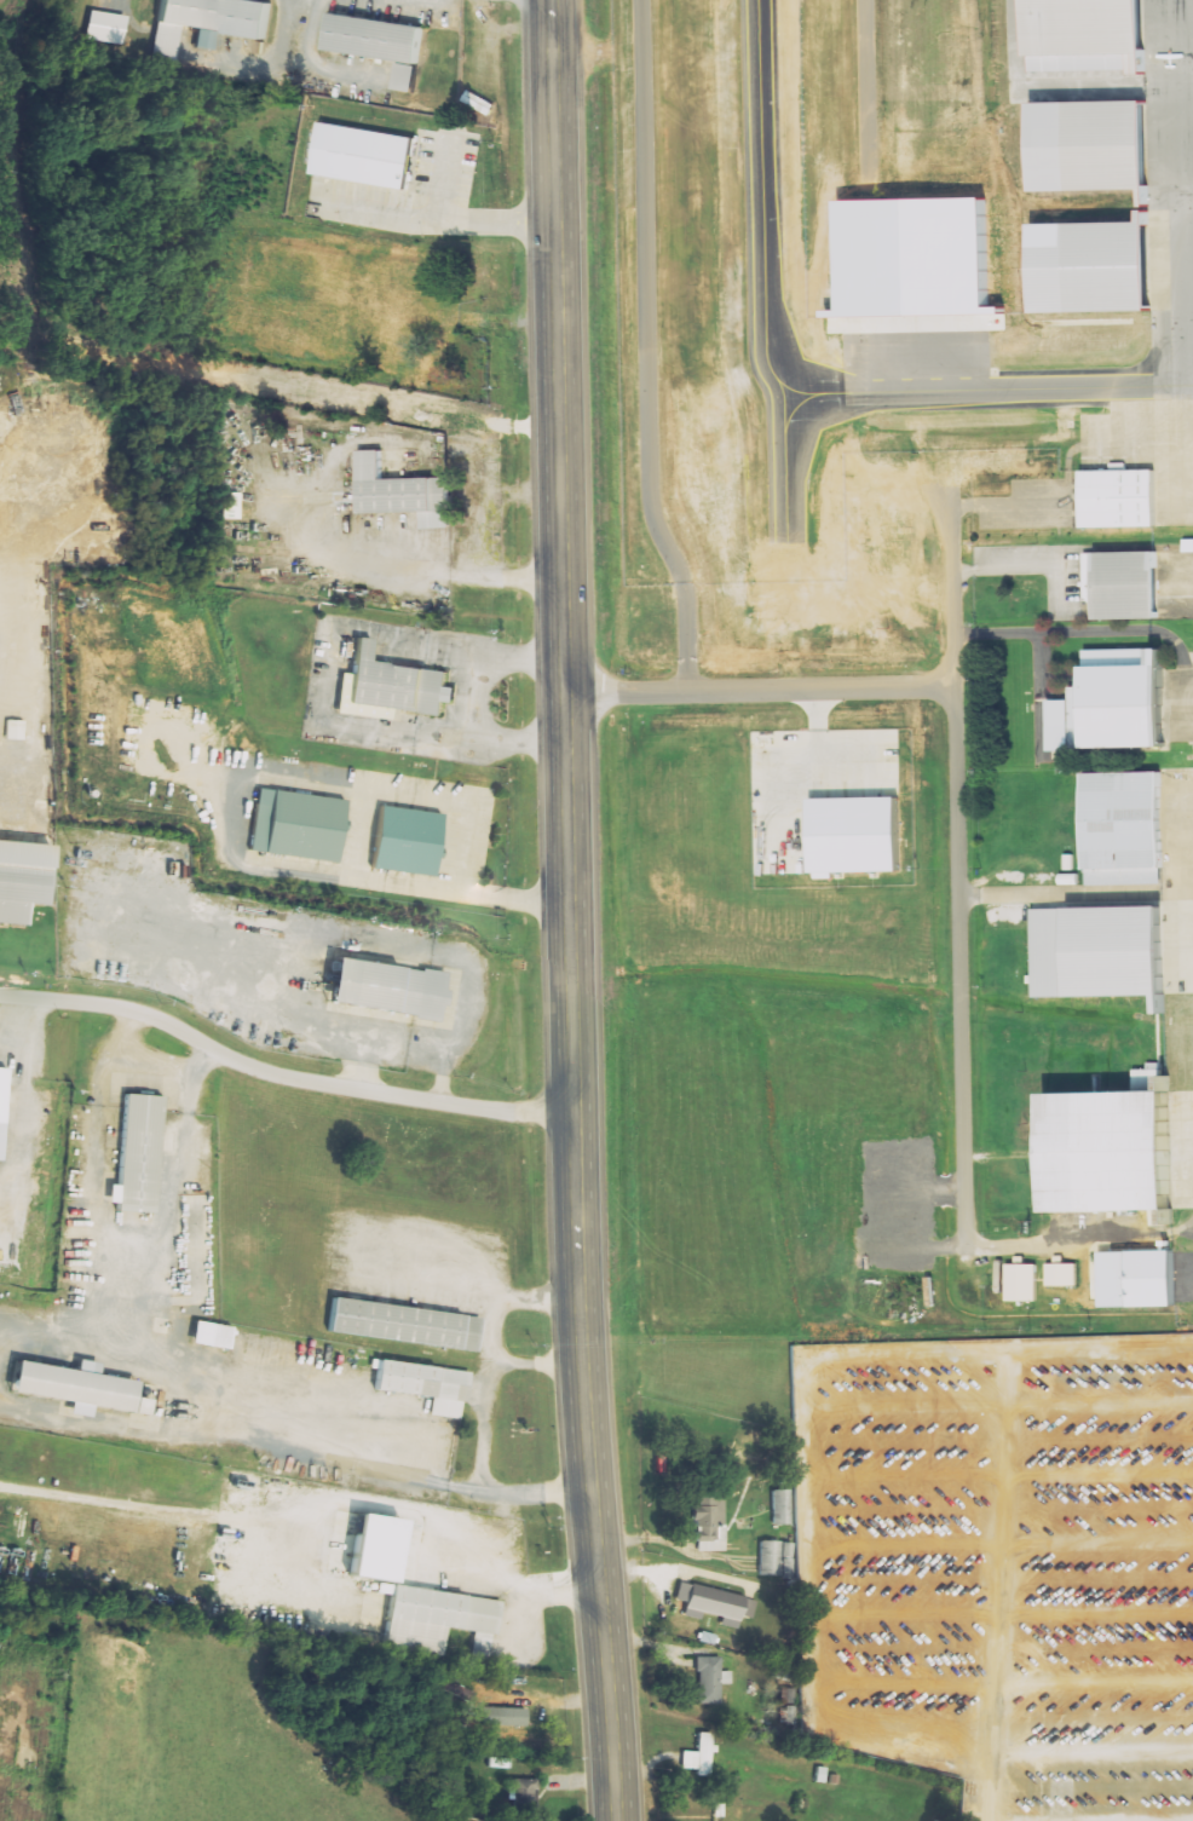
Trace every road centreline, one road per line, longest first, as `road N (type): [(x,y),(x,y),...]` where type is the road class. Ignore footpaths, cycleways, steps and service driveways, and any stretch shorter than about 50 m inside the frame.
road 1 (primary): [(614,1820),(575,1266),(552,0)]
road 2 (residential): [(565,695),(953,688),(966,1247)]
road 3 (residential): [(570,1113),(502,1113),(264,1074),(149,1015),(0,996)]
road 4 (residential): [(951,489),(953,688)]

